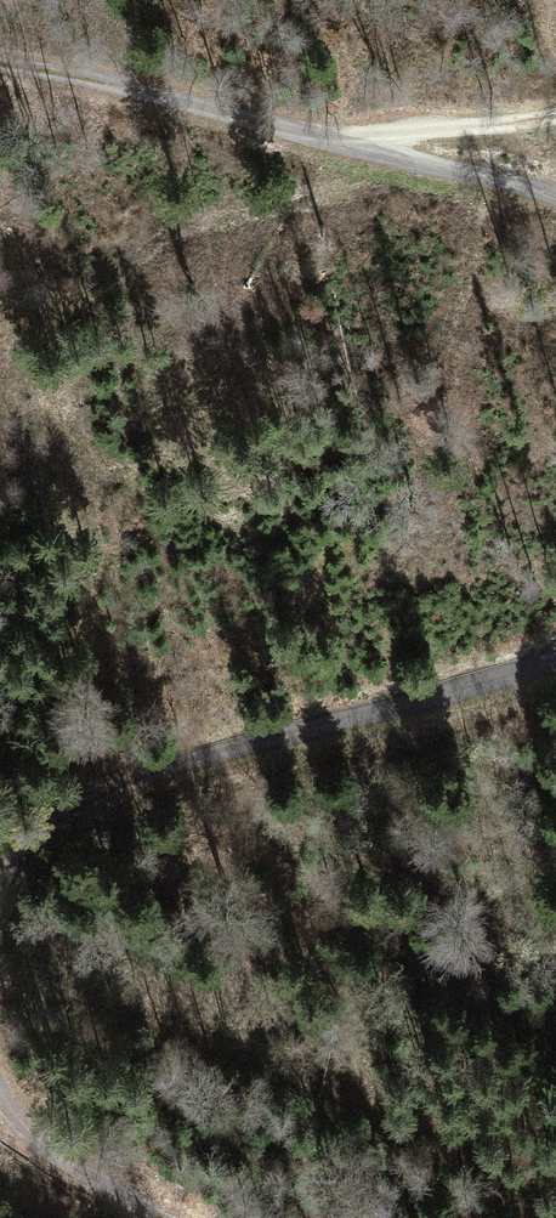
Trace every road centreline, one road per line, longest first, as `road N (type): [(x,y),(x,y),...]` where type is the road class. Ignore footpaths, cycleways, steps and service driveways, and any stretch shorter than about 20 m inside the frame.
road 1 (unclassified): [(555,674),(135,784),(61,820),(0,884)]
road 2 (unclassified): [(0,66),(102,83),(555,207)]
road 3 (track): [(380,159),(402,133),(555,114)]
road 4 (unclassified): [(0,1116),(52,1170),(142,1217)]

